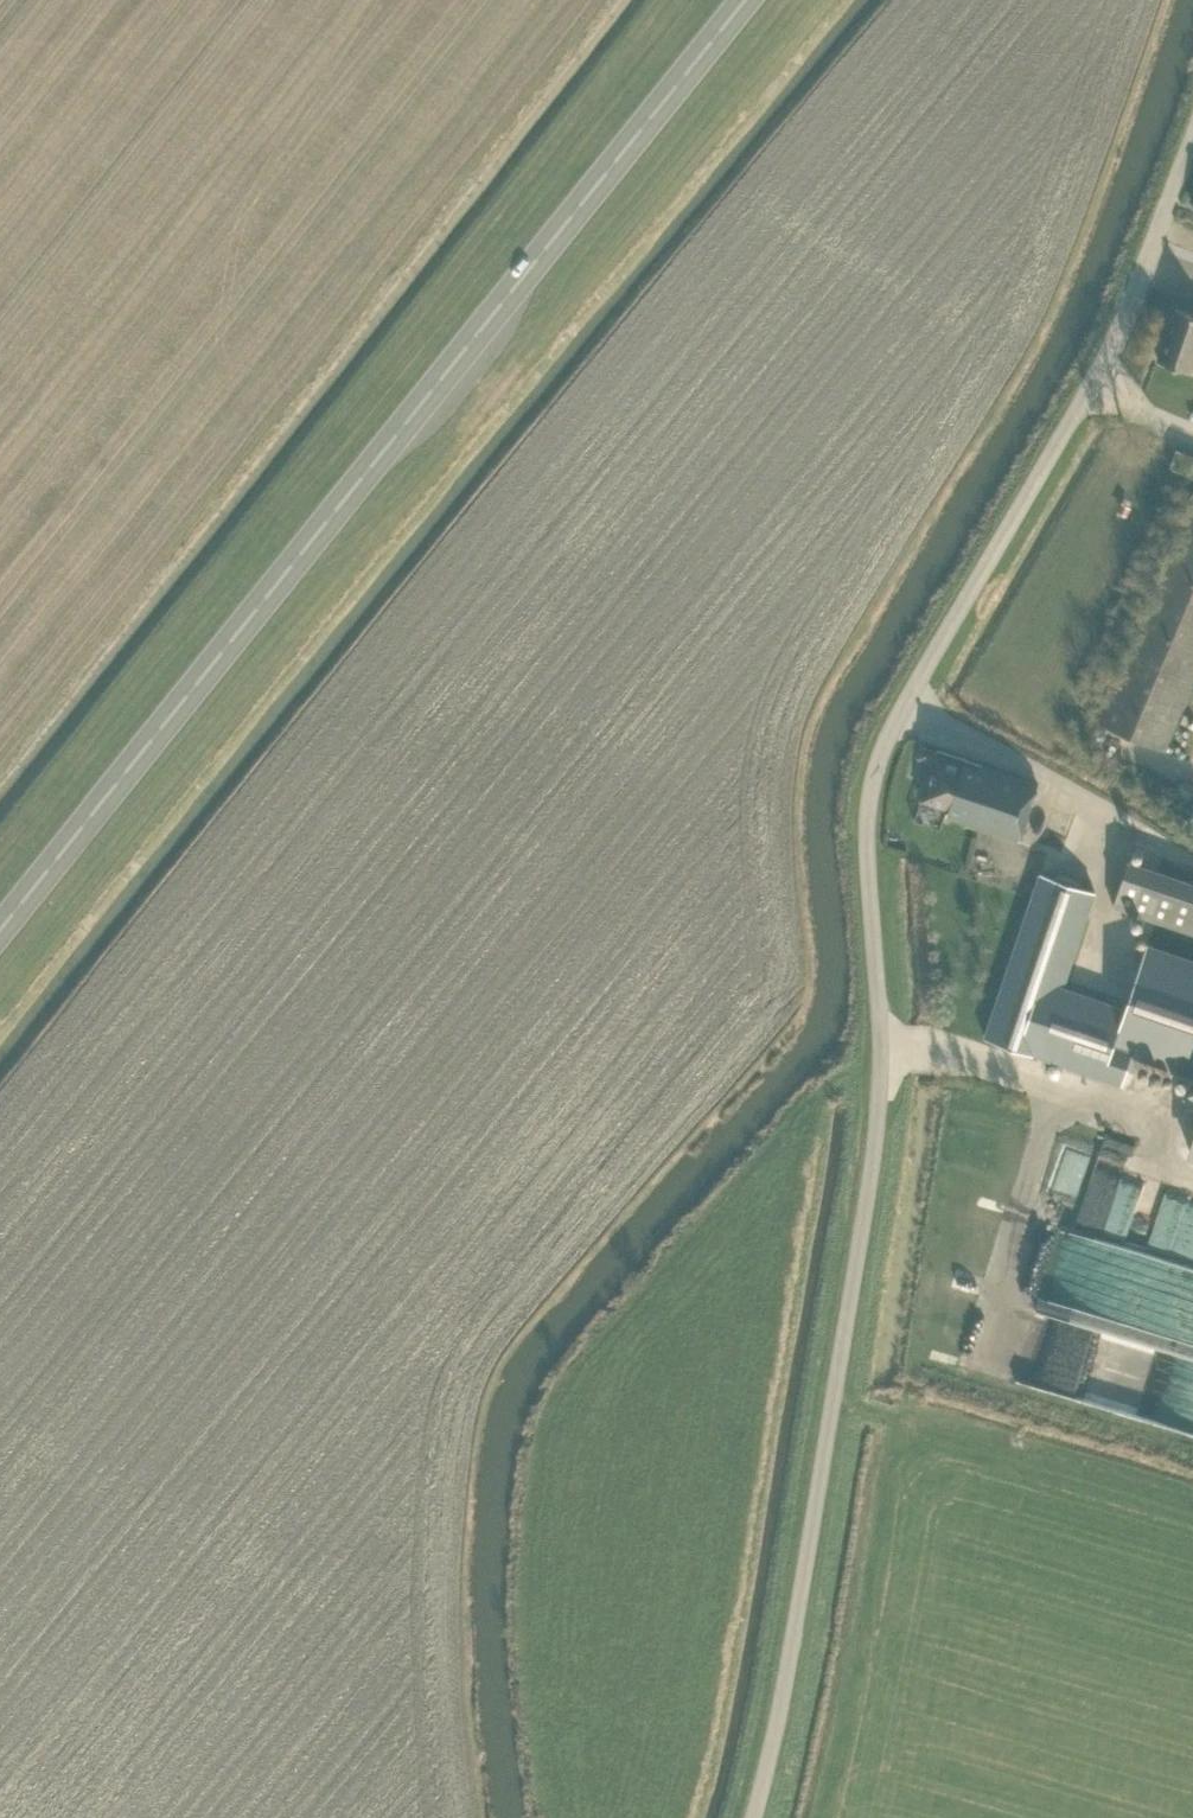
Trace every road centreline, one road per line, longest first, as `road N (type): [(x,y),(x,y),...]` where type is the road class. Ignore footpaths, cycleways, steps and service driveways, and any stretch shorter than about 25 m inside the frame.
road 1 (unclassified): [(755,1817),(785,1697),(879,1095),(866,842),(872,789),(909,698),(1108,353),(1192,135)]
road 2 (trunk): [(0,935),(752,0)]

